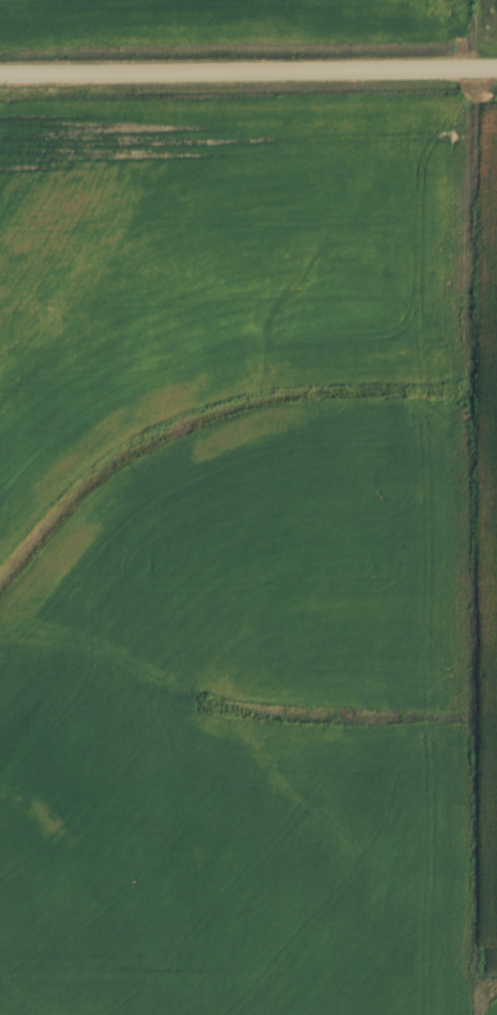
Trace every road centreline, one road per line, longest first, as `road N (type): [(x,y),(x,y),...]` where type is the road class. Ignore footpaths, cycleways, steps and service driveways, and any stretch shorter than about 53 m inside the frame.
road 1 (residential): [(0,70),(496,66)]

